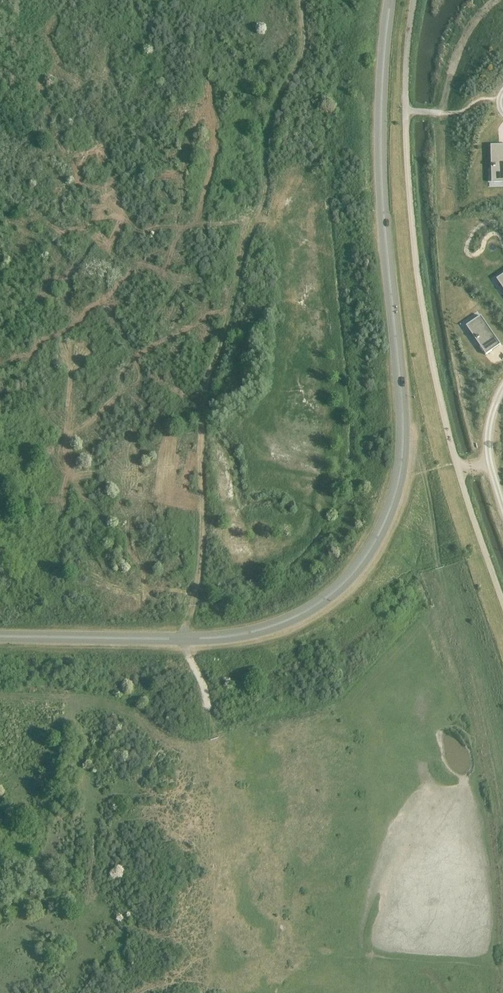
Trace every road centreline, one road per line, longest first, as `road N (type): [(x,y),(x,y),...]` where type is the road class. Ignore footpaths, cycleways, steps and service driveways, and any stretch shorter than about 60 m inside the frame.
road 1 (tertiary): [(0,637),(249,633),(316,608),(378,541),(405,442),(382,191),(390,0)]
road 2 (unclassified): [(502,602),(459,470),(421,298),(405,121),(414,0)]

